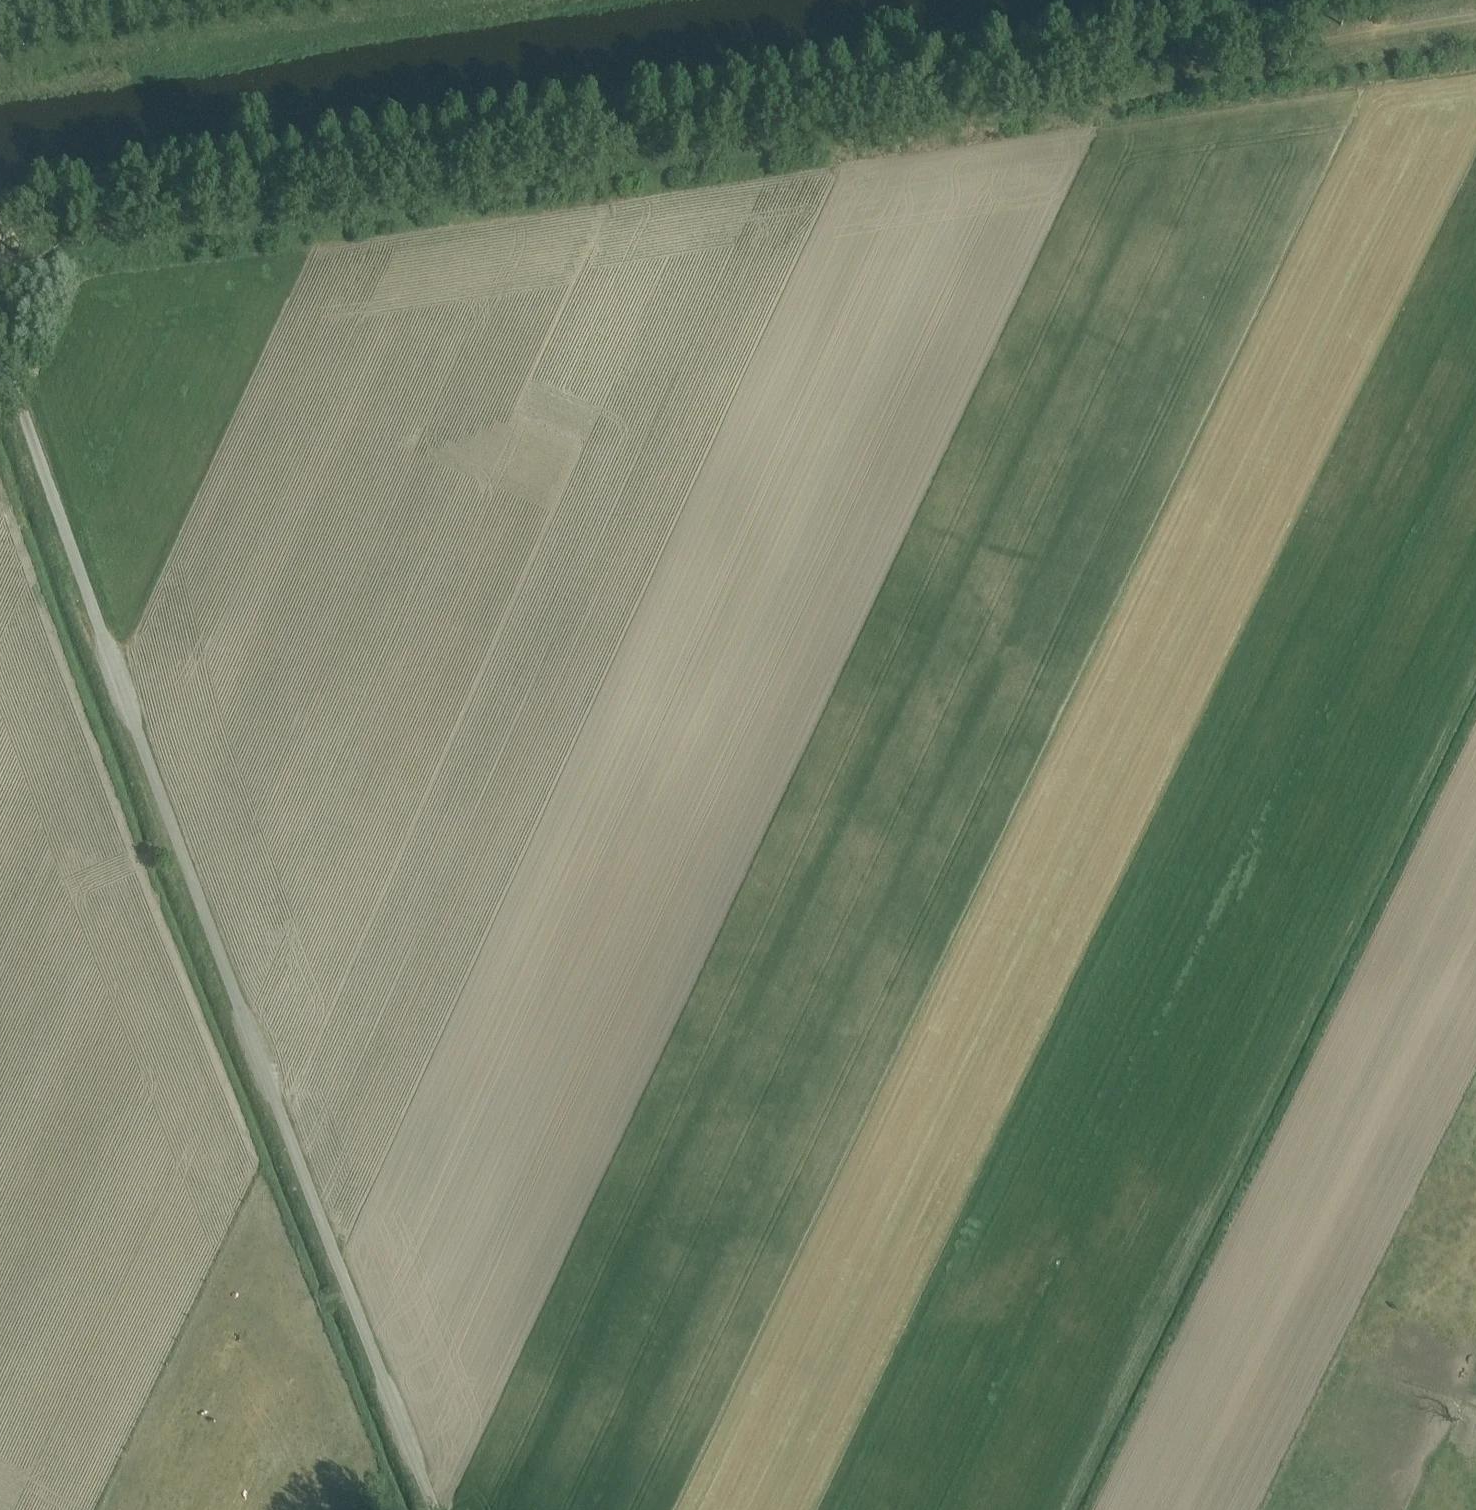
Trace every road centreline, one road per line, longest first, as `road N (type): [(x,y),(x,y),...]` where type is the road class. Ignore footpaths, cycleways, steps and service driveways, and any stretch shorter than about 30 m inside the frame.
road 1 (track): [(1475,20),(0,240)]
road 2 (unclassified): [(435,1509),(0,348)]
road 3 (unclassified): [(259,0),(0,38)]

